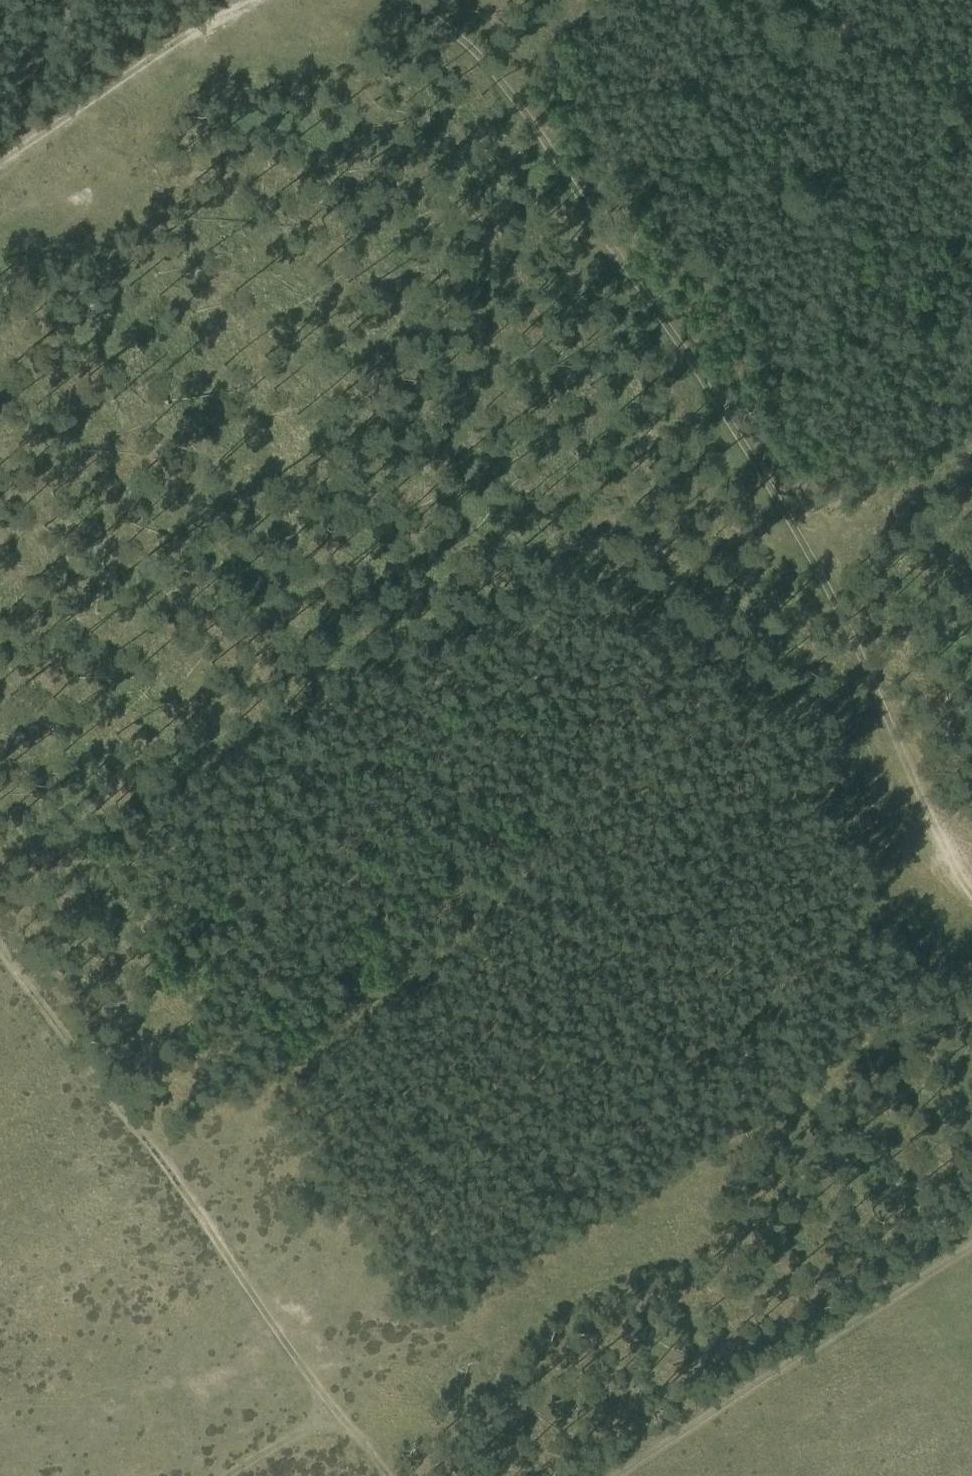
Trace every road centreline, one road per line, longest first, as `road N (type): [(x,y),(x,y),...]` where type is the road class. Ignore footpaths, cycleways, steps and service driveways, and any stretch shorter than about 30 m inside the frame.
road 1 (track): [(0,927),(294,1357),(393,1475)]
road 2 (track): [(615,1475),(971,1250)]
road 3 (track): [(235,0),(0,152)]

